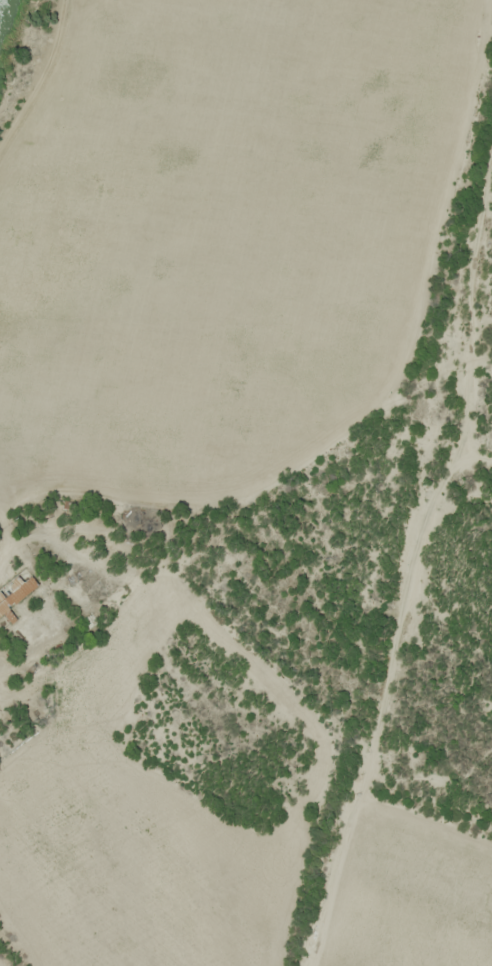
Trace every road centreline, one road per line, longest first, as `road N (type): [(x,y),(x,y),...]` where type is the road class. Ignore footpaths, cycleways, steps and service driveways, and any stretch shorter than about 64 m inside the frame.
road 1 (residential): [(312,965),(369,781),(433,501),(468,459),(473,271),(491,154)]

